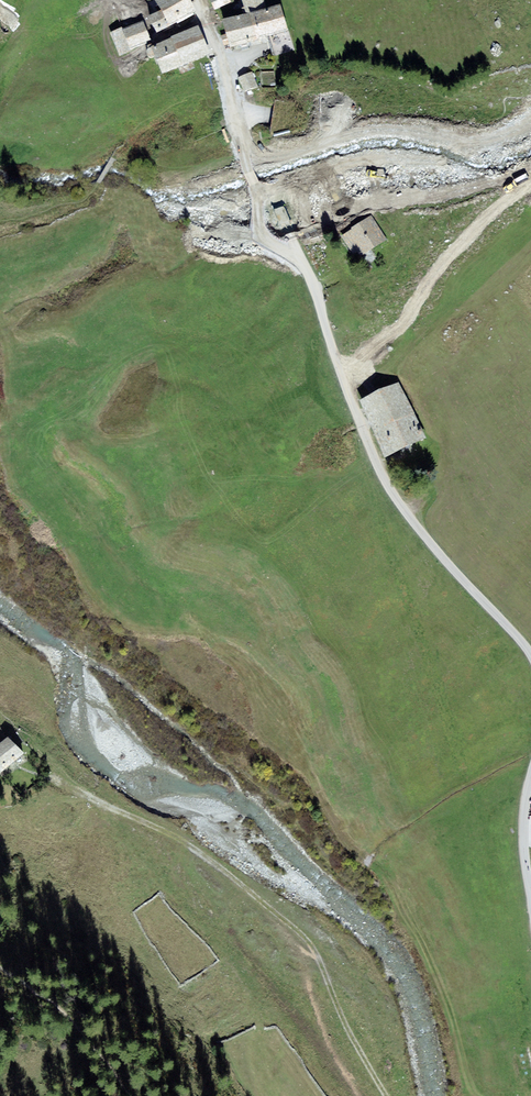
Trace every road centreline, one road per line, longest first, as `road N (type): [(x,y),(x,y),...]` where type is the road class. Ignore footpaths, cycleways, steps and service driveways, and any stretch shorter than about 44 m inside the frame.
road 1 (unclassified): [(530,653),(426,539),(381,472),(316,295),(251,149),(230,69),(196,0)]
road 2 (track): [(55,776),(108,810),(193,844),(301,933),(384,1095)]
road 3 (unclassified): [(530,896),(522,826),(530,774)]

